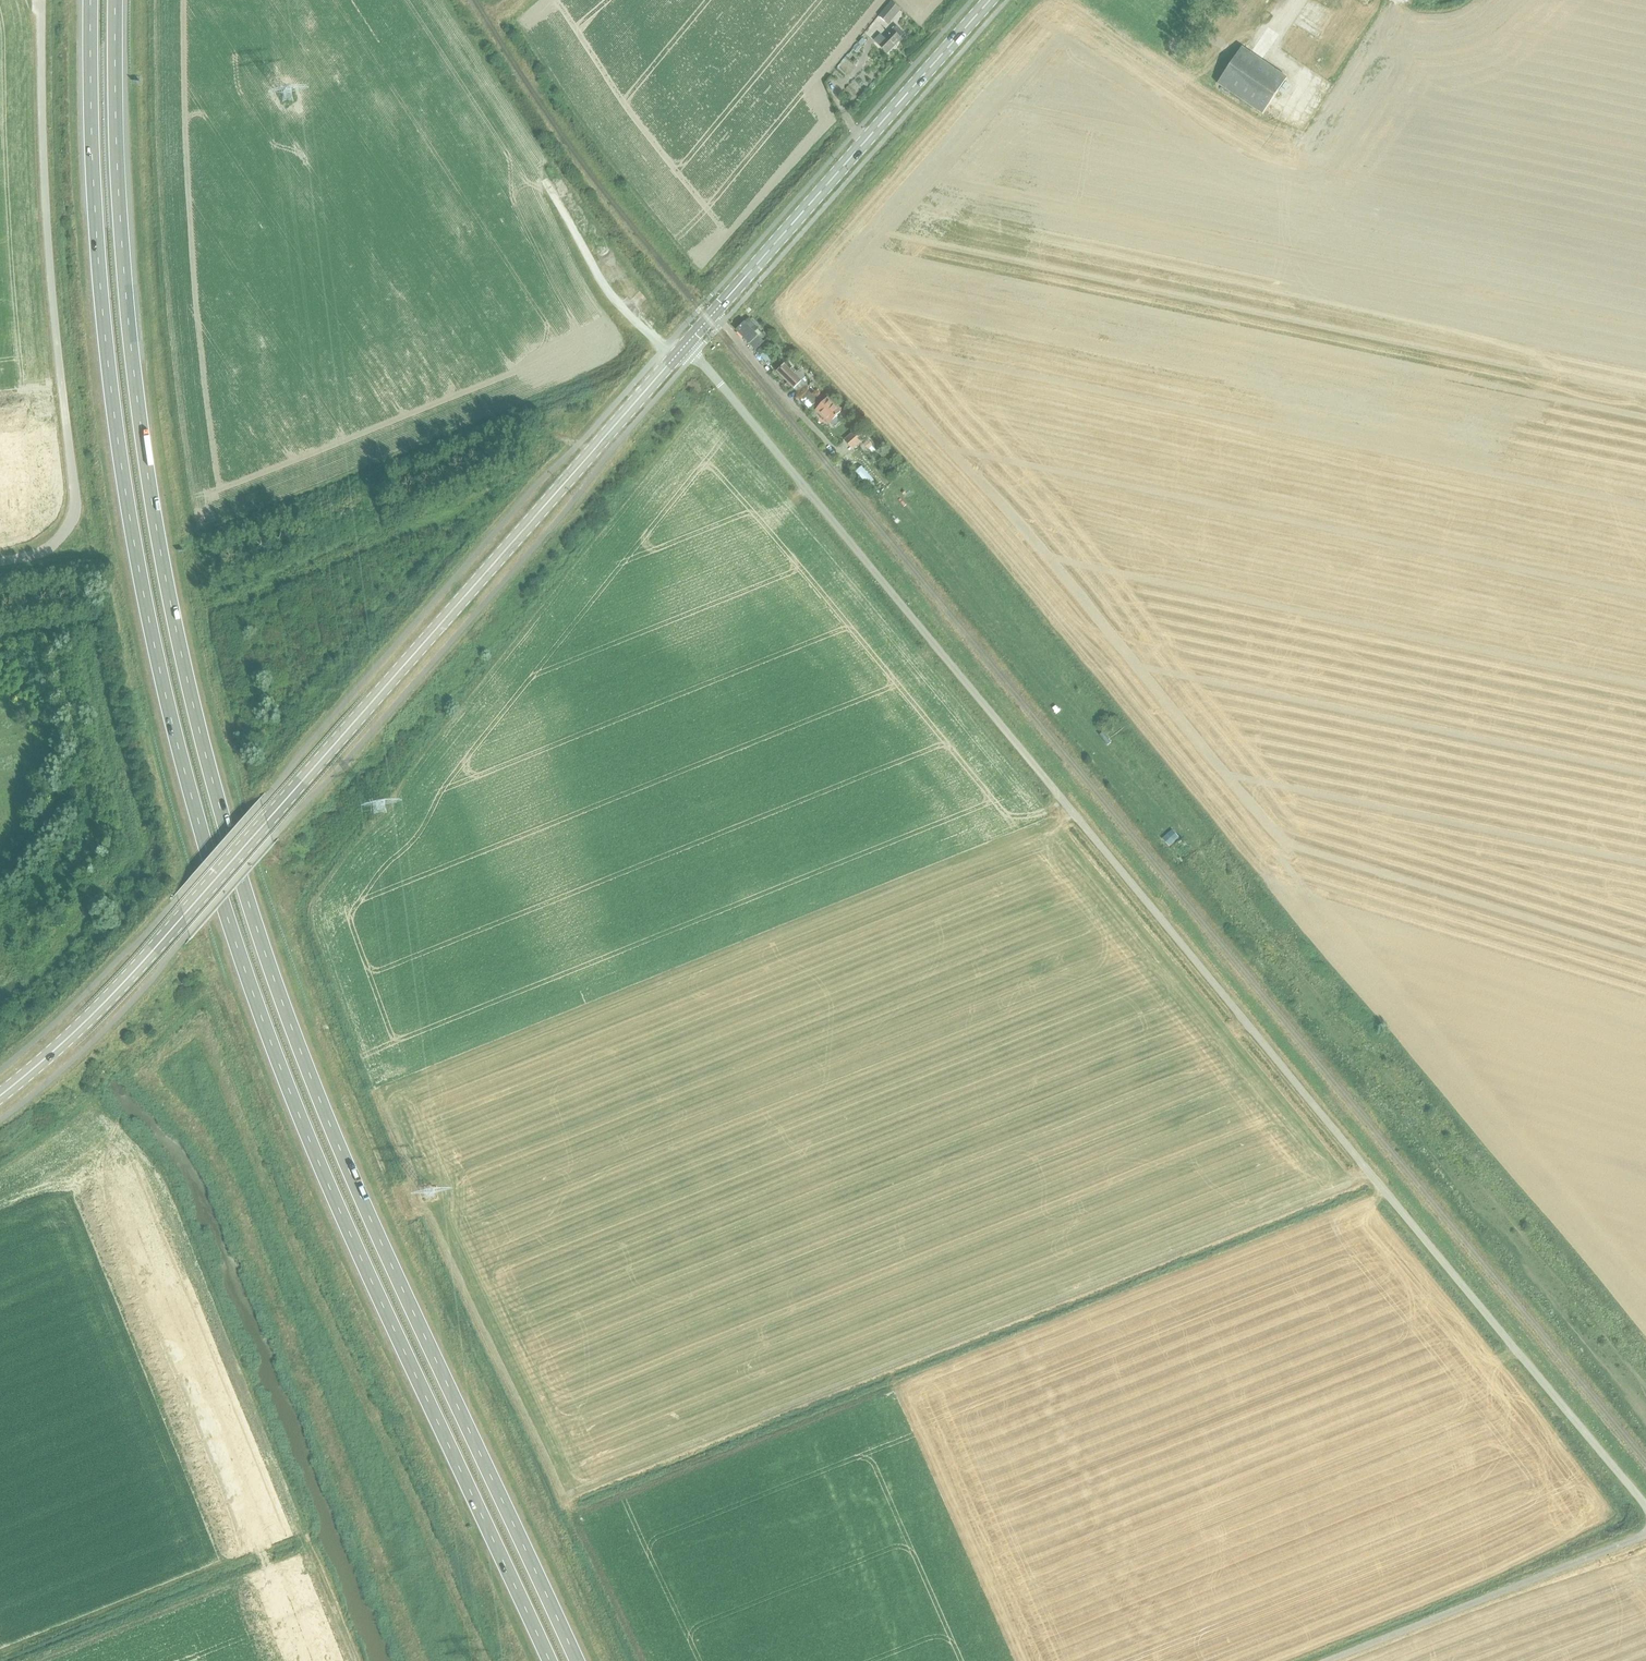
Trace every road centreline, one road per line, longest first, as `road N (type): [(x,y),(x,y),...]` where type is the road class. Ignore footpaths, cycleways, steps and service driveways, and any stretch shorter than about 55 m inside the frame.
road 1 (trunk): [(92,0),(92,160),(111,401),(157,670),(190,801),(297,1108),(551,1660)]
road 2 (trunk): [(578,1660),(320,1099),(219,805),(185,666),(138,403),(115,0)]
road 3 (unclassified): [(1645,1508),(684,347)]
road 4 (secondary): [(0,1097),(184,919),(684,347)]
road 5 (unclassified): [(0,562),(48,549),(74,517),(45,231),(40,0)]
road 6 (secondary): [(713,314),(991,0)]
road 7 (unclassified): [(1332,1660),(1645,1535)]
road 8 (residential): [(713,314),(832,448)]

